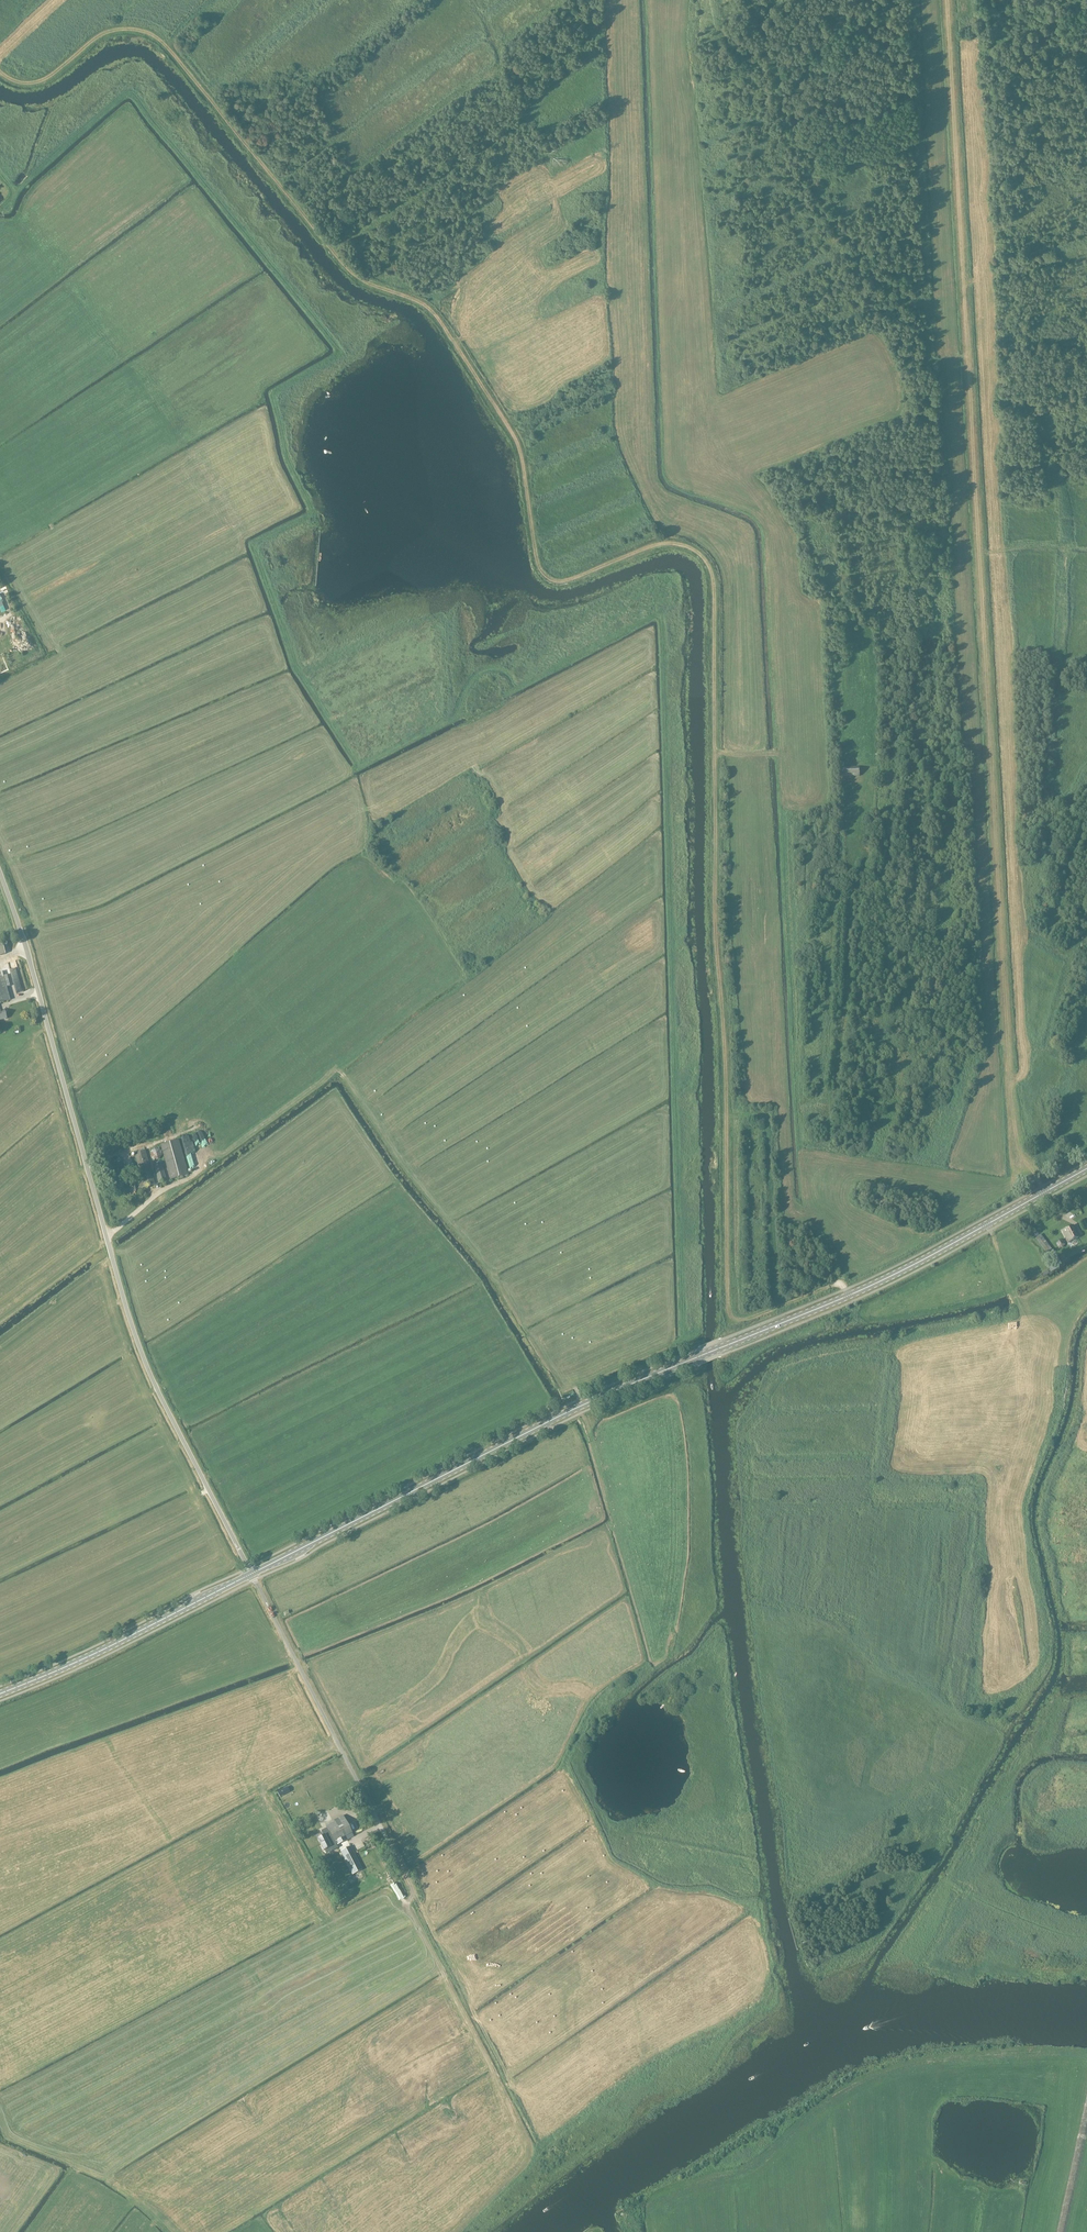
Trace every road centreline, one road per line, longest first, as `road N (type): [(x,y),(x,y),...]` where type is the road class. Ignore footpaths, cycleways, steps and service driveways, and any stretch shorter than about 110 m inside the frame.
road 1 (track): [(846,1289),(836,1283),(743,1322),(728,1314),(713,588),(705,560),(666,543),(572,580),(544,576),(518,446),(436,316),(351,273),(156,37),(105,31),(32,83),(0,72)]
road 2 (track): [(1045,1193),(1017,1145),(1011,1113),(947,0)]
road 3 (primary): [(251,1574),(565,1414),(901,1272),(1086,1169)]
road 4 (unclassified): [(251,1574),(137,1341),(0,873)]
road 5 (unclassified): [(405,1874),(251,1574)]
road 6 (primary): [(0,1694),(251,1574)]

